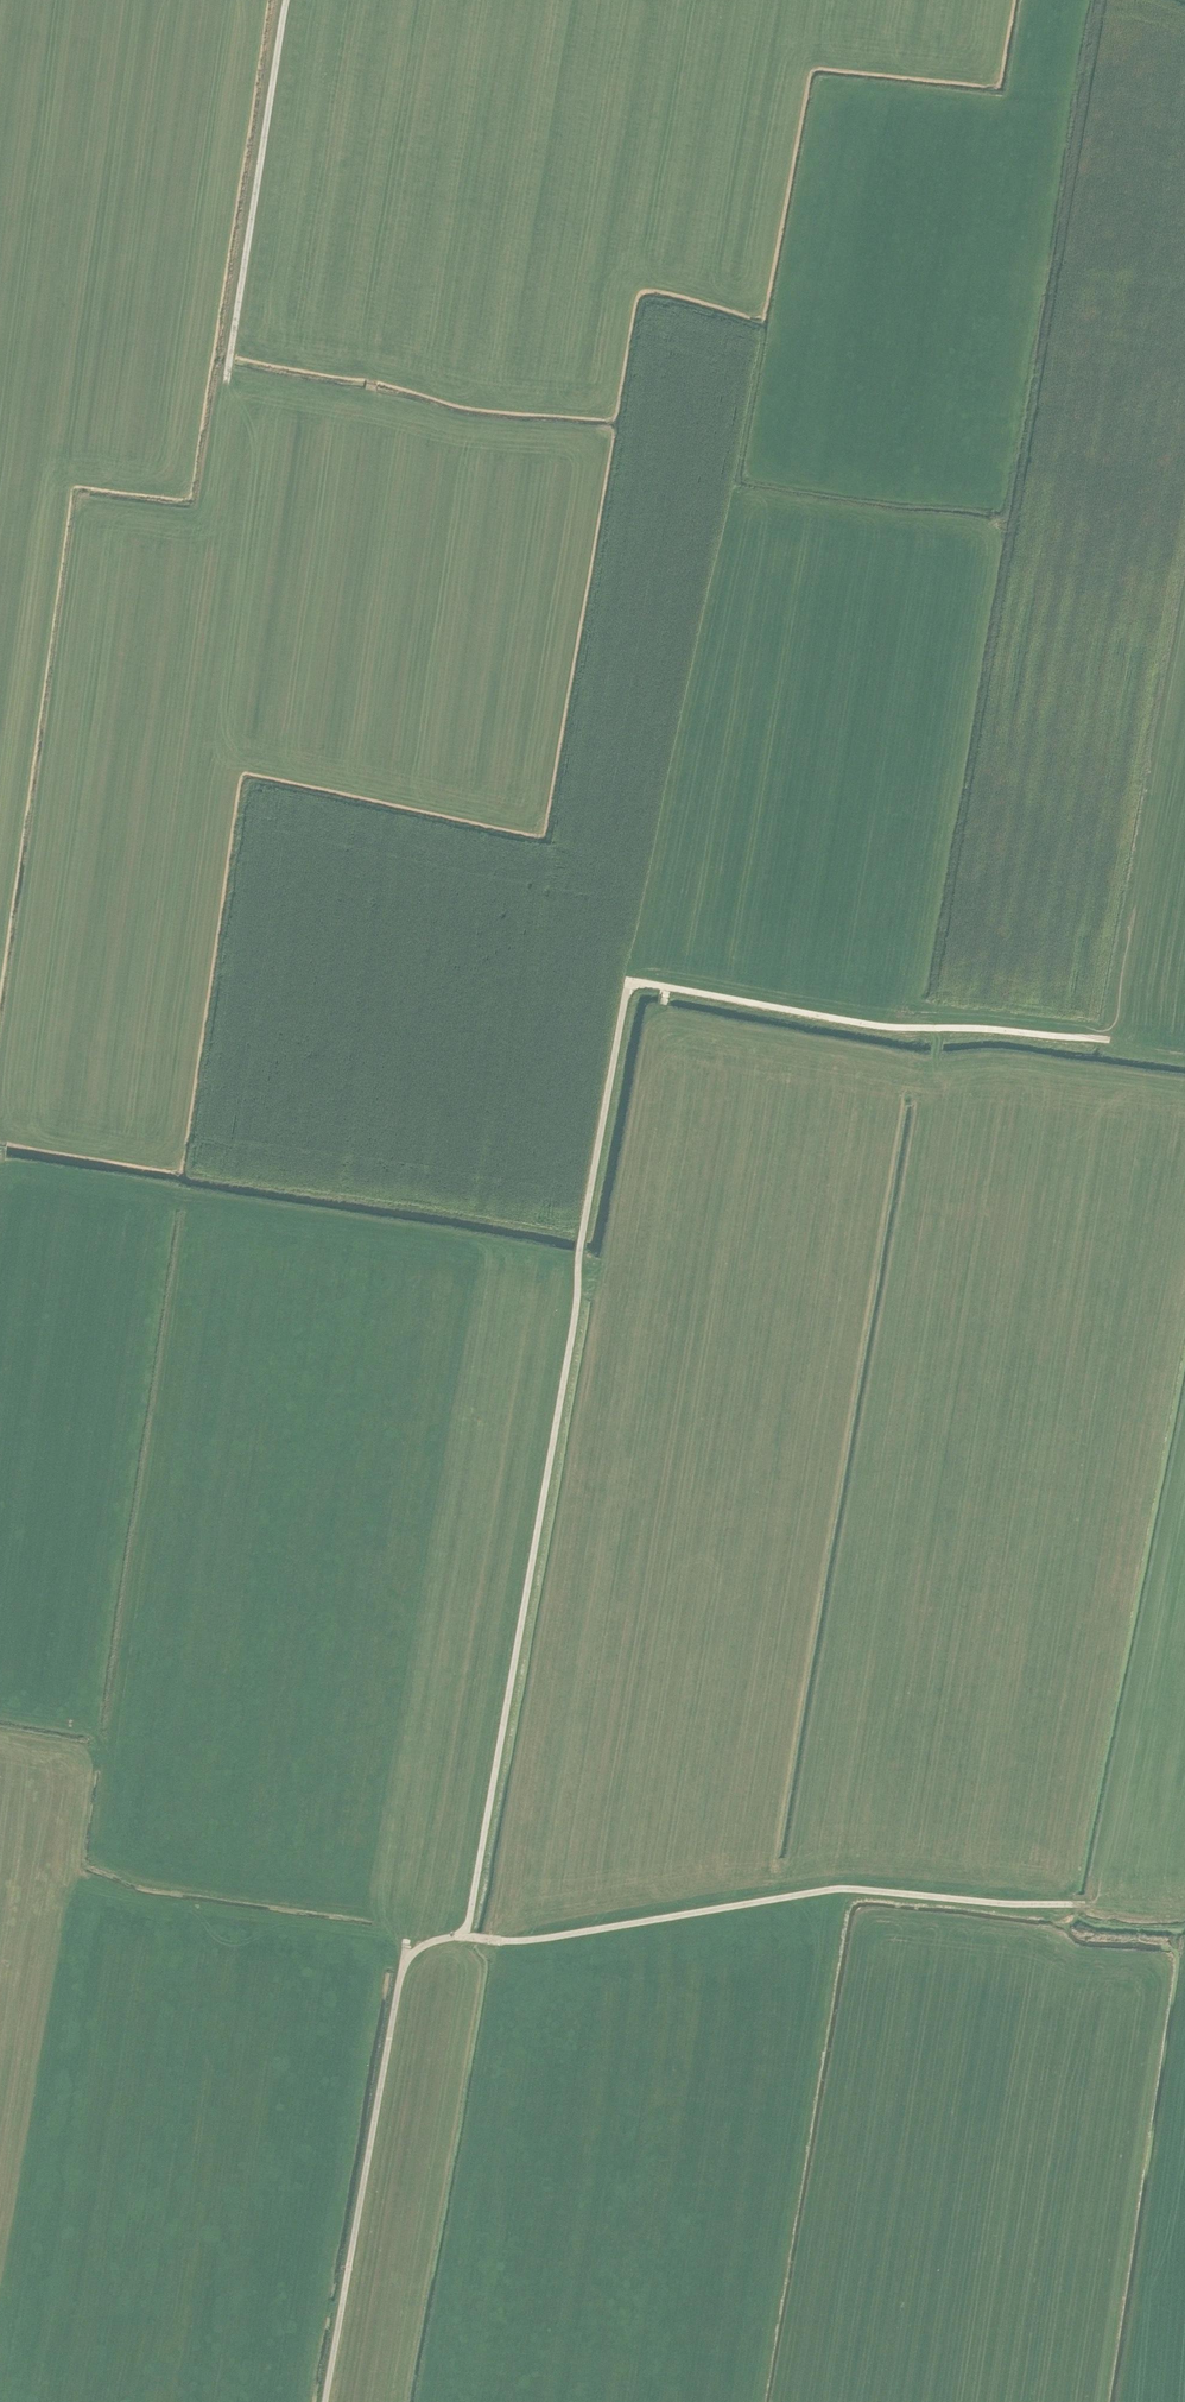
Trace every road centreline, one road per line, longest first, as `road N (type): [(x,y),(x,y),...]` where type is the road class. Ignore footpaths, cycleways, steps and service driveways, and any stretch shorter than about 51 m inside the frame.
road 1 (track): [(464,1937),(627,991),(650,982),(915,1031)]
road 2 (track): [(324,2401),(406,1940),(370,1910),(168,1881),(117,1858),(107,1838),(110,1757),(87,1723)]
road 3 (track): [(405,1961),(439,1939),(527,1941),(833,1890),(1088,1905)]

